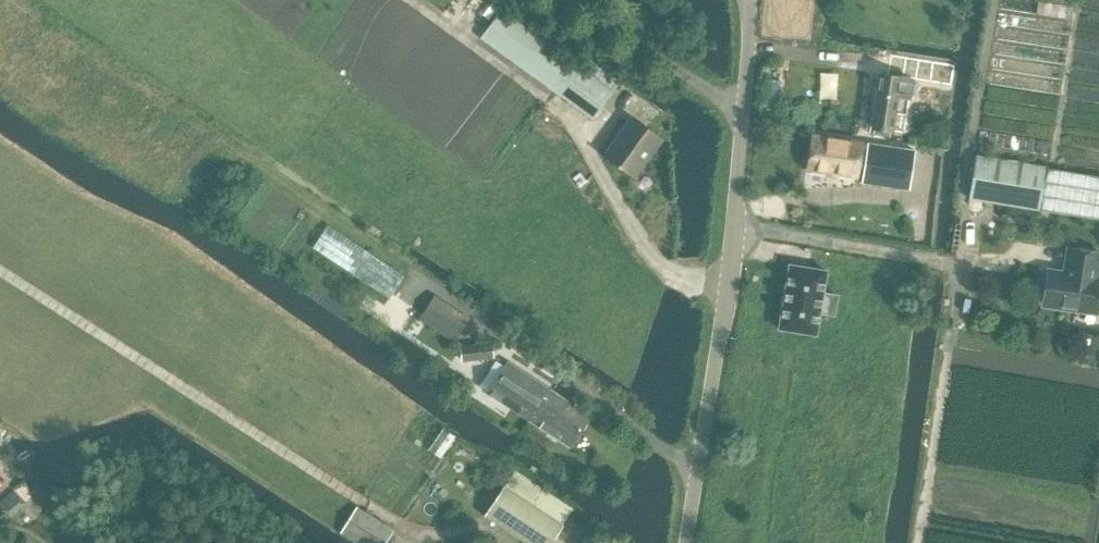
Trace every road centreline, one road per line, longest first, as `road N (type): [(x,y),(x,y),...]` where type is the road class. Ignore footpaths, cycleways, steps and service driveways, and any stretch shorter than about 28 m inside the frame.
road 1 (track): [(500,326),(14,0)]
road 2 (unclassified): [(685,542),(733,246),(745,0)]
road 3 (track): [(415,537),(0,271)]

